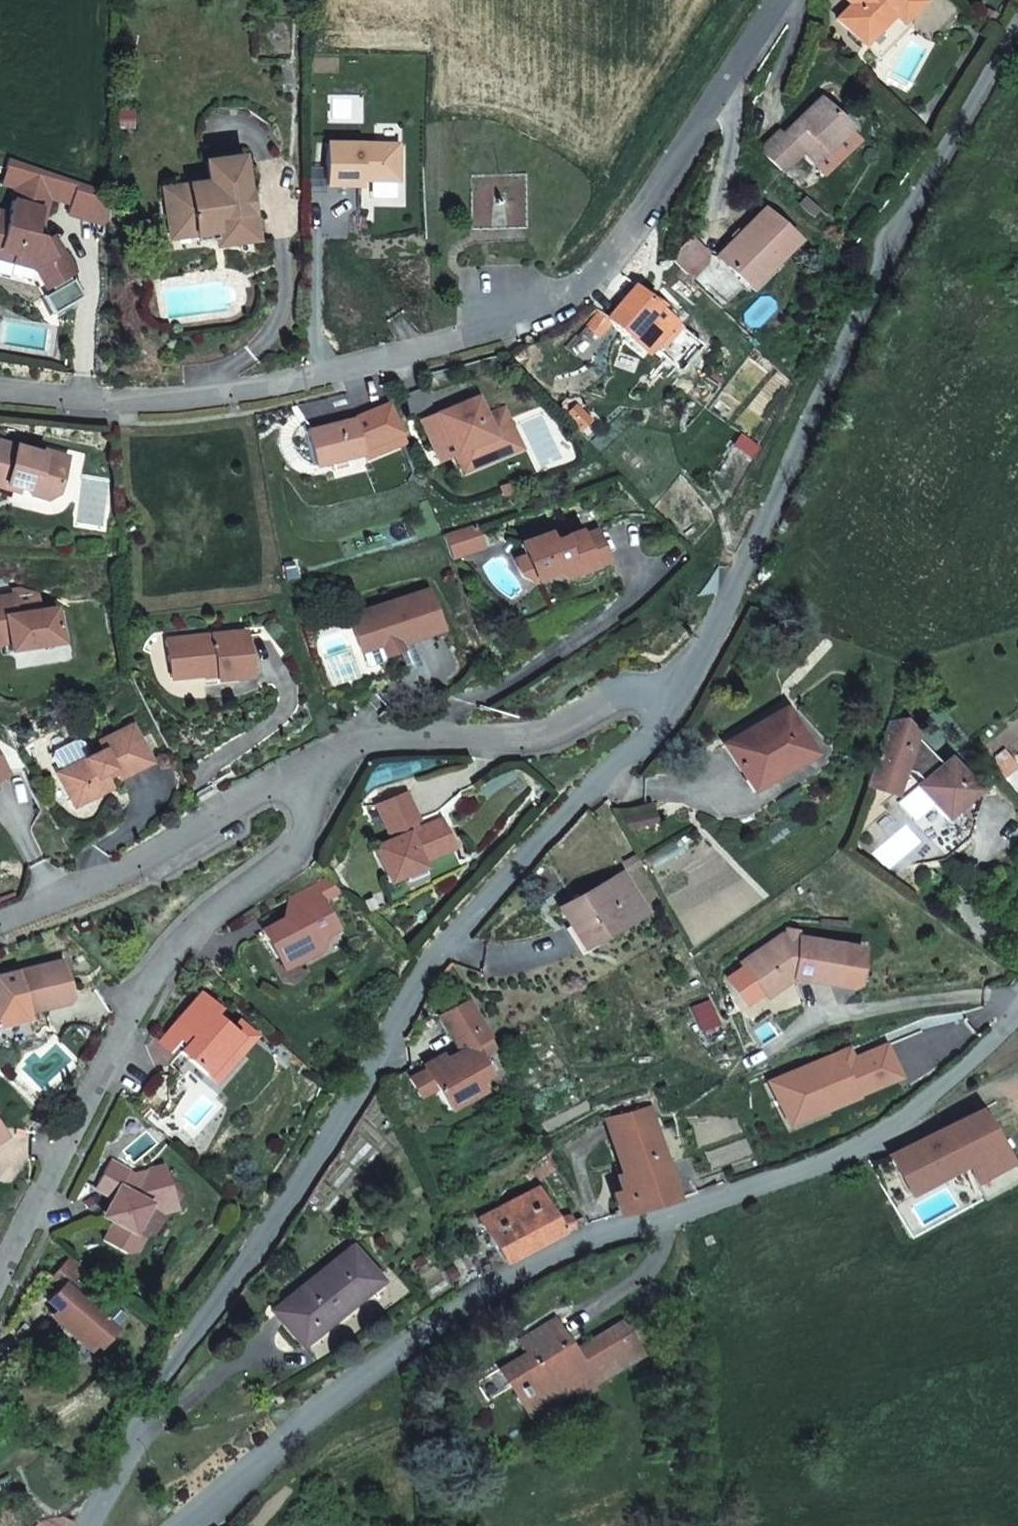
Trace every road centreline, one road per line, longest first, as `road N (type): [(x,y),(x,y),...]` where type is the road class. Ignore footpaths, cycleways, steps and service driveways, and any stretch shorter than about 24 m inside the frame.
road 1 (unclassified): [(673,700),(497,878),(87,1525)]
road 2 (residential): [(192,1525),(322,1399),(577,1237),(824,1168),(925,1108),(1017,1015)]
road 3 (unclassified): [(778,0),(649,202),(582,288),(519,325),(212,396),(0,390)]
road 4 (unclassified): [(1017,5),(875,253),(774,498),(673,700)]
road 5 (residential): [(0,1283),(142,986),(191,926),(298,847),(318,757)]
road 6 (residential): [(673,700),(634,691),(530,737),(381,738),(318,757)]
road 7 (residential): [(318,757),(187,839),(0,921)]

